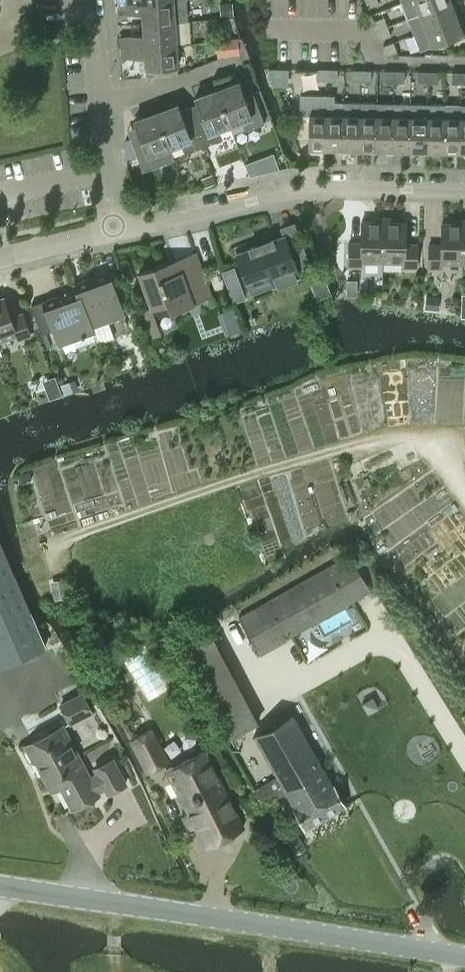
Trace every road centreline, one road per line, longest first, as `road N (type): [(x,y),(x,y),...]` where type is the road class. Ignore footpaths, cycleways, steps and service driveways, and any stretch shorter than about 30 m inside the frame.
road 1 (unclassified): [(464,956),(0,884)]
road 2 (residential): [(115,232),(318,185),(464,190)]
road 3 (residential): [(115,232),(102,171),(93,25),(72,0)]

